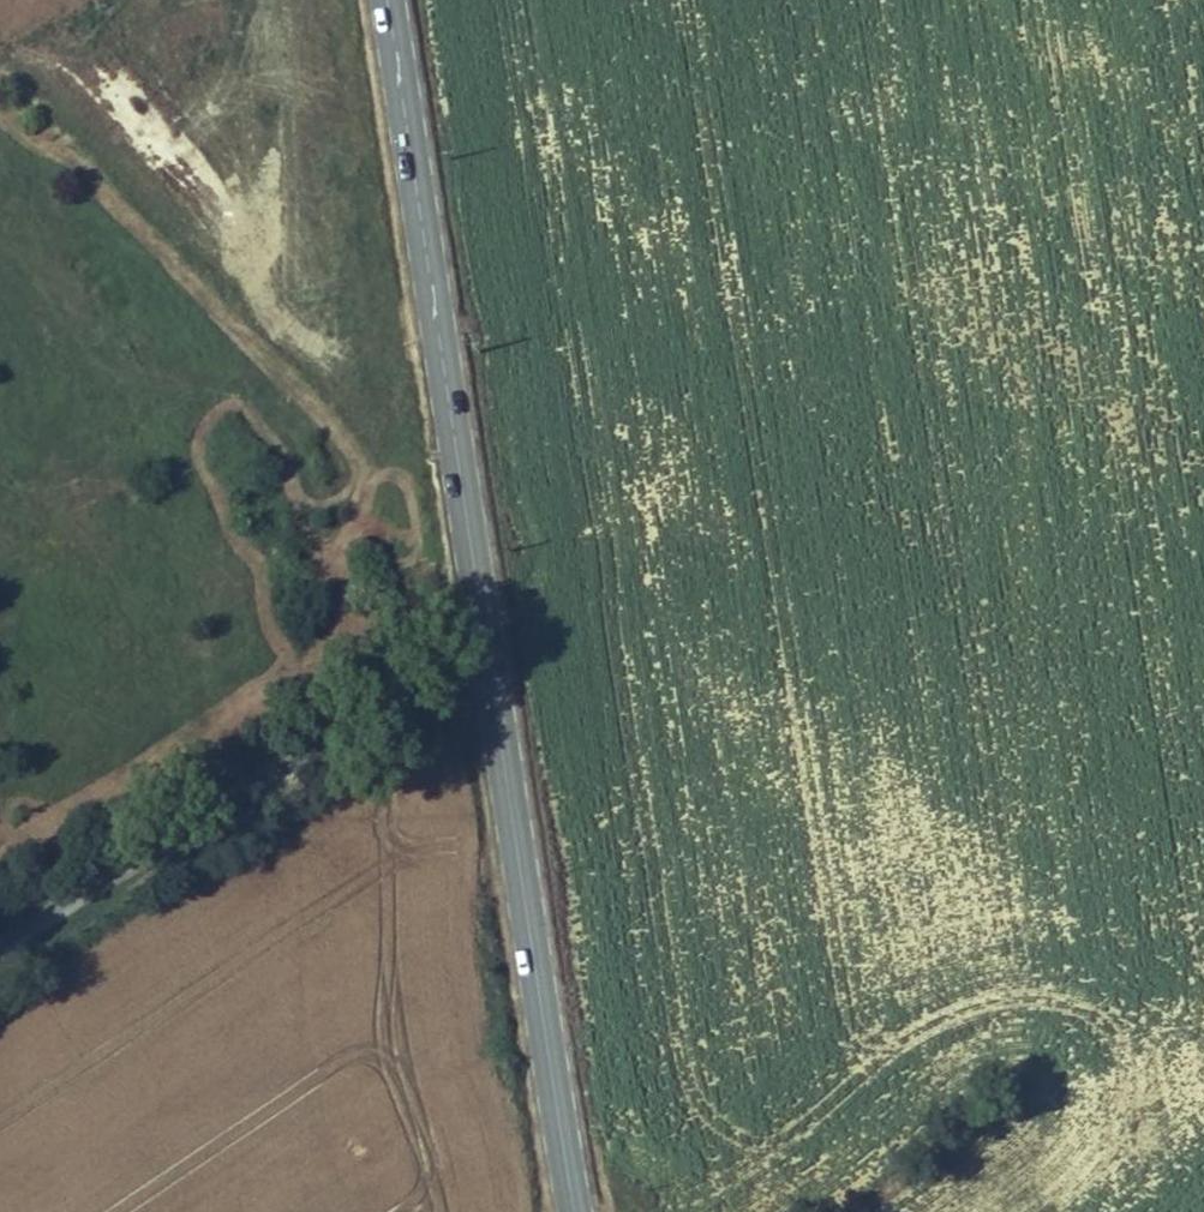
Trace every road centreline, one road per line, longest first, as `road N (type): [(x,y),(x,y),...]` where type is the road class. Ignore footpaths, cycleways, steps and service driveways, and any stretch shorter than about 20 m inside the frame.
road 1 (primary): [(390,0),(577,1211)]

